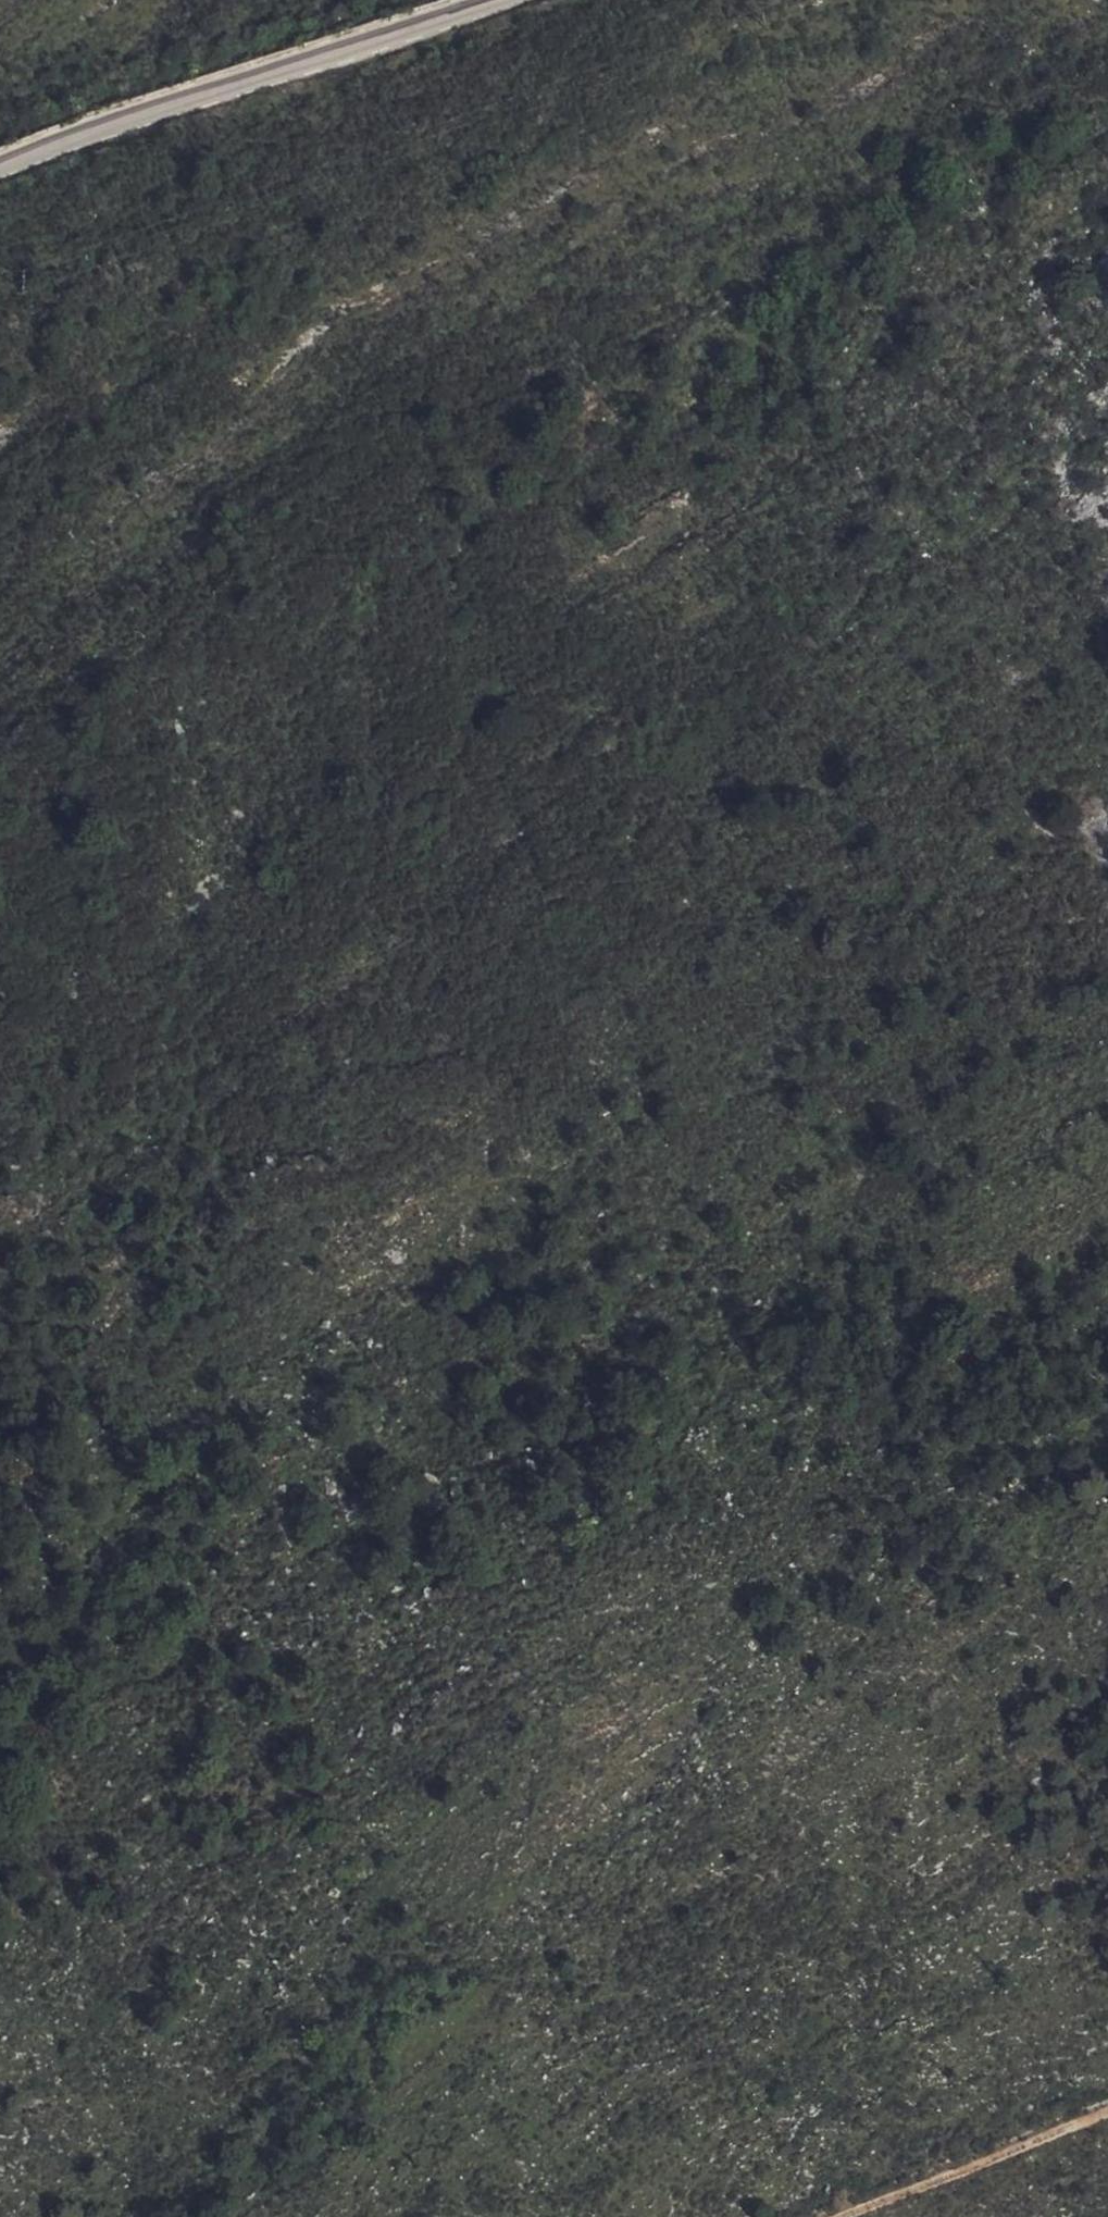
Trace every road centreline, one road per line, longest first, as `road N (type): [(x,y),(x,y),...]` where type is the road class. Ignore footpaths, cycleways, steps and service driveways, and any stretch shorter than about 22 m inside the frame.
road 1 (secondary): [(0,167),(496,0)]
road 2 (track): [(845,2216),(1107,2110)]

